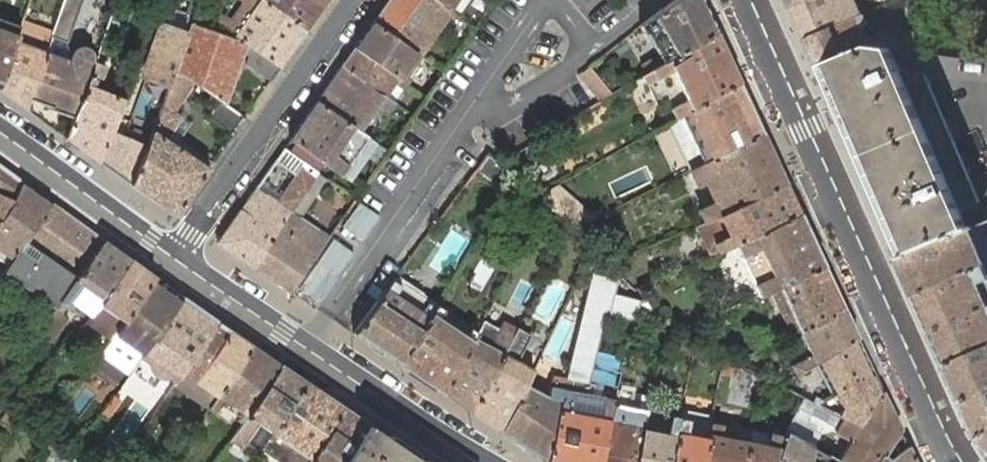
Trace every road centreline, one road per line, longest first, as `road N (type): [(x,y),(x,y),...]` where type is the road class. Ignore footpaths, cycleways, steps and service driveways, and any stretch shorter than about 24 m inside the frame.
road 1 (tertiary): [(961,461),(750,0)]
road 2 (tertiary): [(172,258),(479,461)]
road 3 (residential): [(355,0),(172,258)]
road 4 (tertiary): [(0,135),(172,258)]

